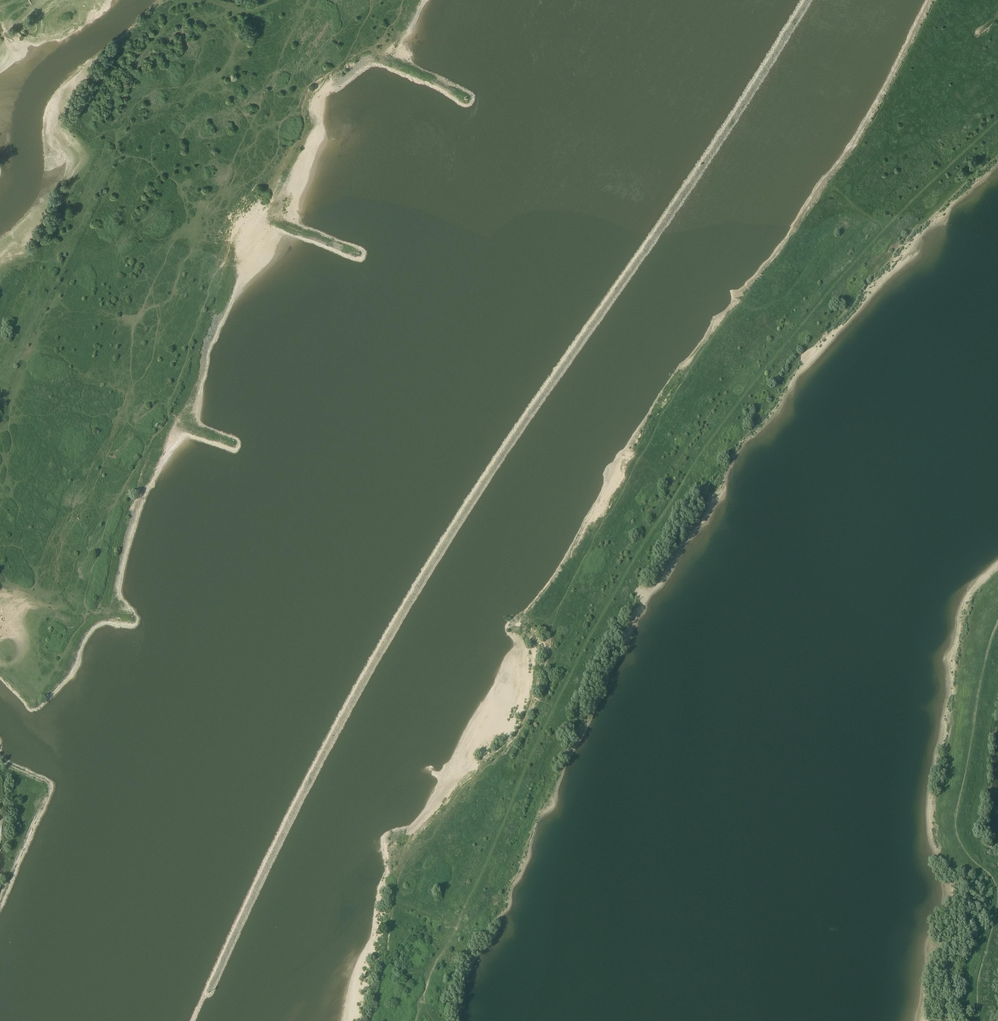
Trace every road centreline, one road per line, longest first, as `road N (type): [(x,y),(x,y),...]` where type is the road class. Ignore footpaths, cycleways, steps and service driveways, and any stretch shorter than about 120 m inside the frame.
road 1 (track): [(704,447),(610,600),(538,743),(415,1020)]
road 2 (track): [(997,121),(885,229),(766,362),(704,447)]

